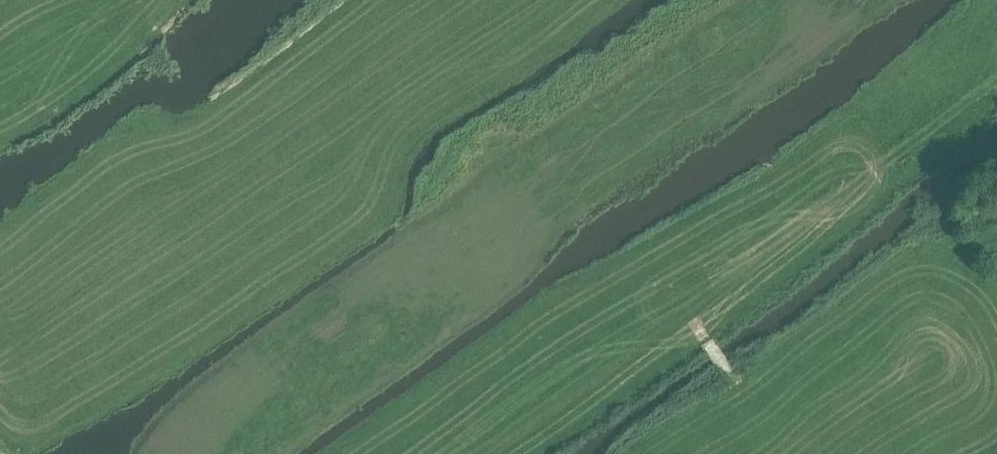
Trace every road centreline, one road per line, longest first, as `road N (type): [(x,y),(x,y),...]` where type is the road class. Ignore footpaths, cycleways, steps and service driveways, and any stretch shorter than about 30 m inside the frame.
road 1 (track): [(497,453),(996,78)]

